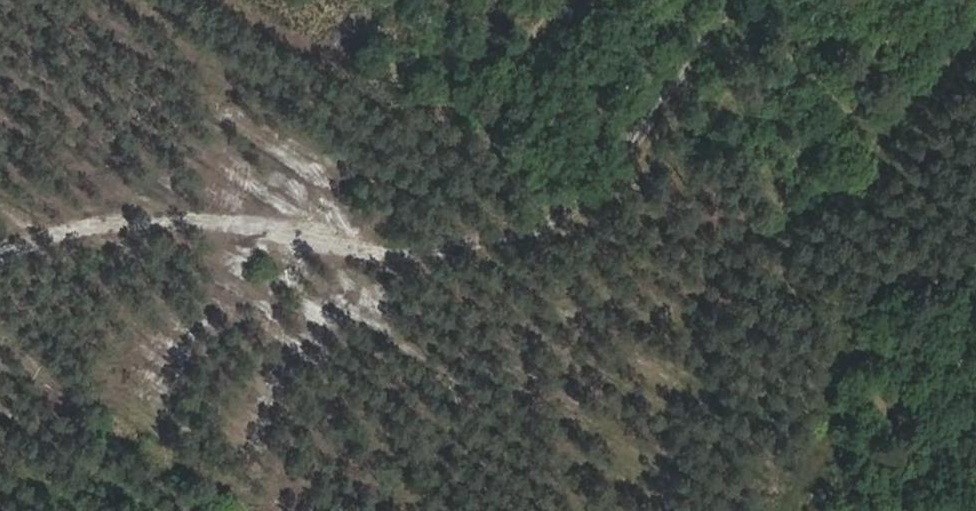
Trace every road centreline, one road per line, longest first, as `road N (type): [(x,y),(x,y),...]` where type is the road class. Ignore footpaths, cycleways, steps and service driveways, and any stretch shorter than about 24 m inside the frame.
road 1 (track): [(0,251),(113,219),(296,221),(387,259),(596,202),(754,0)]

